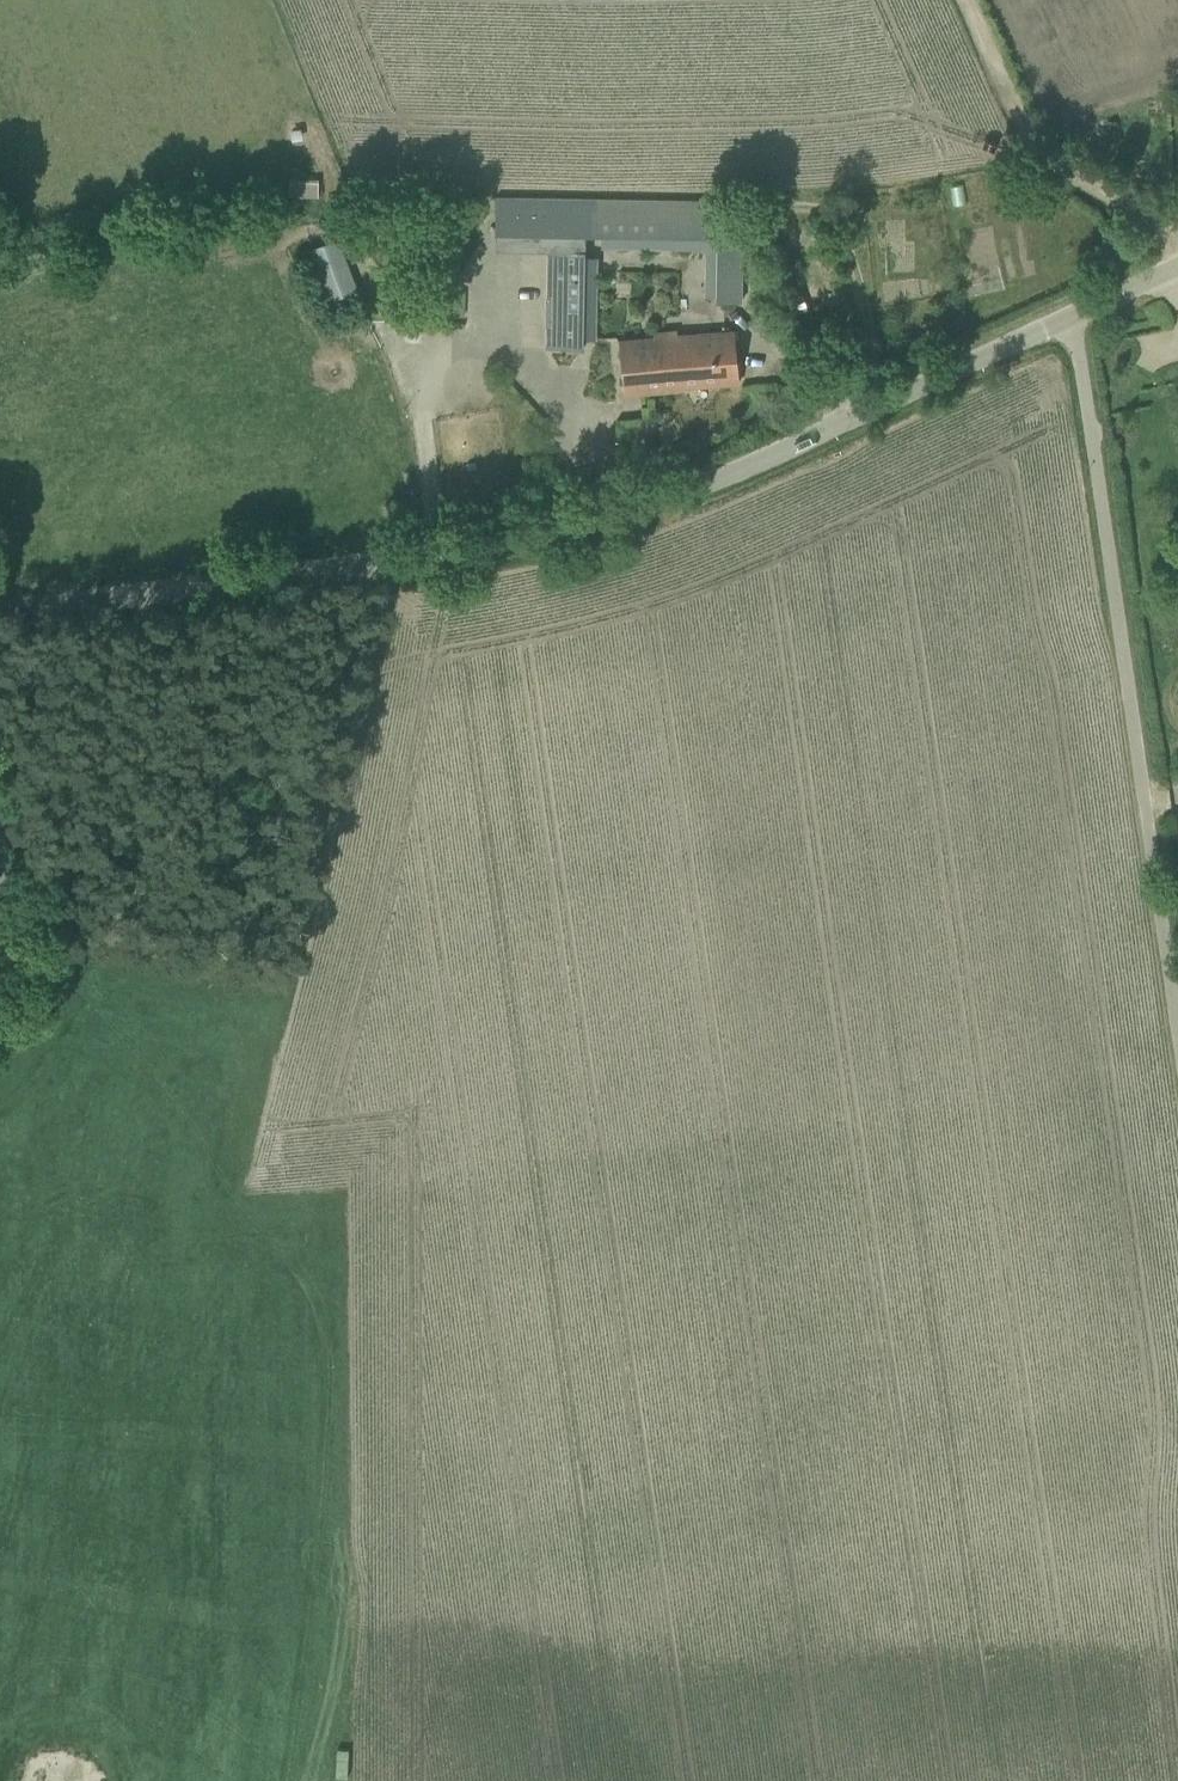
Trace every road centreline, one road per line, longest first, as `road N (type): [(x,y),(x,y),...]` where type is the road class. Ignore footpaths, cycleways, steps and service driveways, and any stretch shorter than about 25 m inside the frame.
road 1 (residential): [(0,593),(408,556),(605,513),(751,459),(1177,270)]
road 2 (track): [(1177,221),(1093,178),(1027,110),(978,0)]

